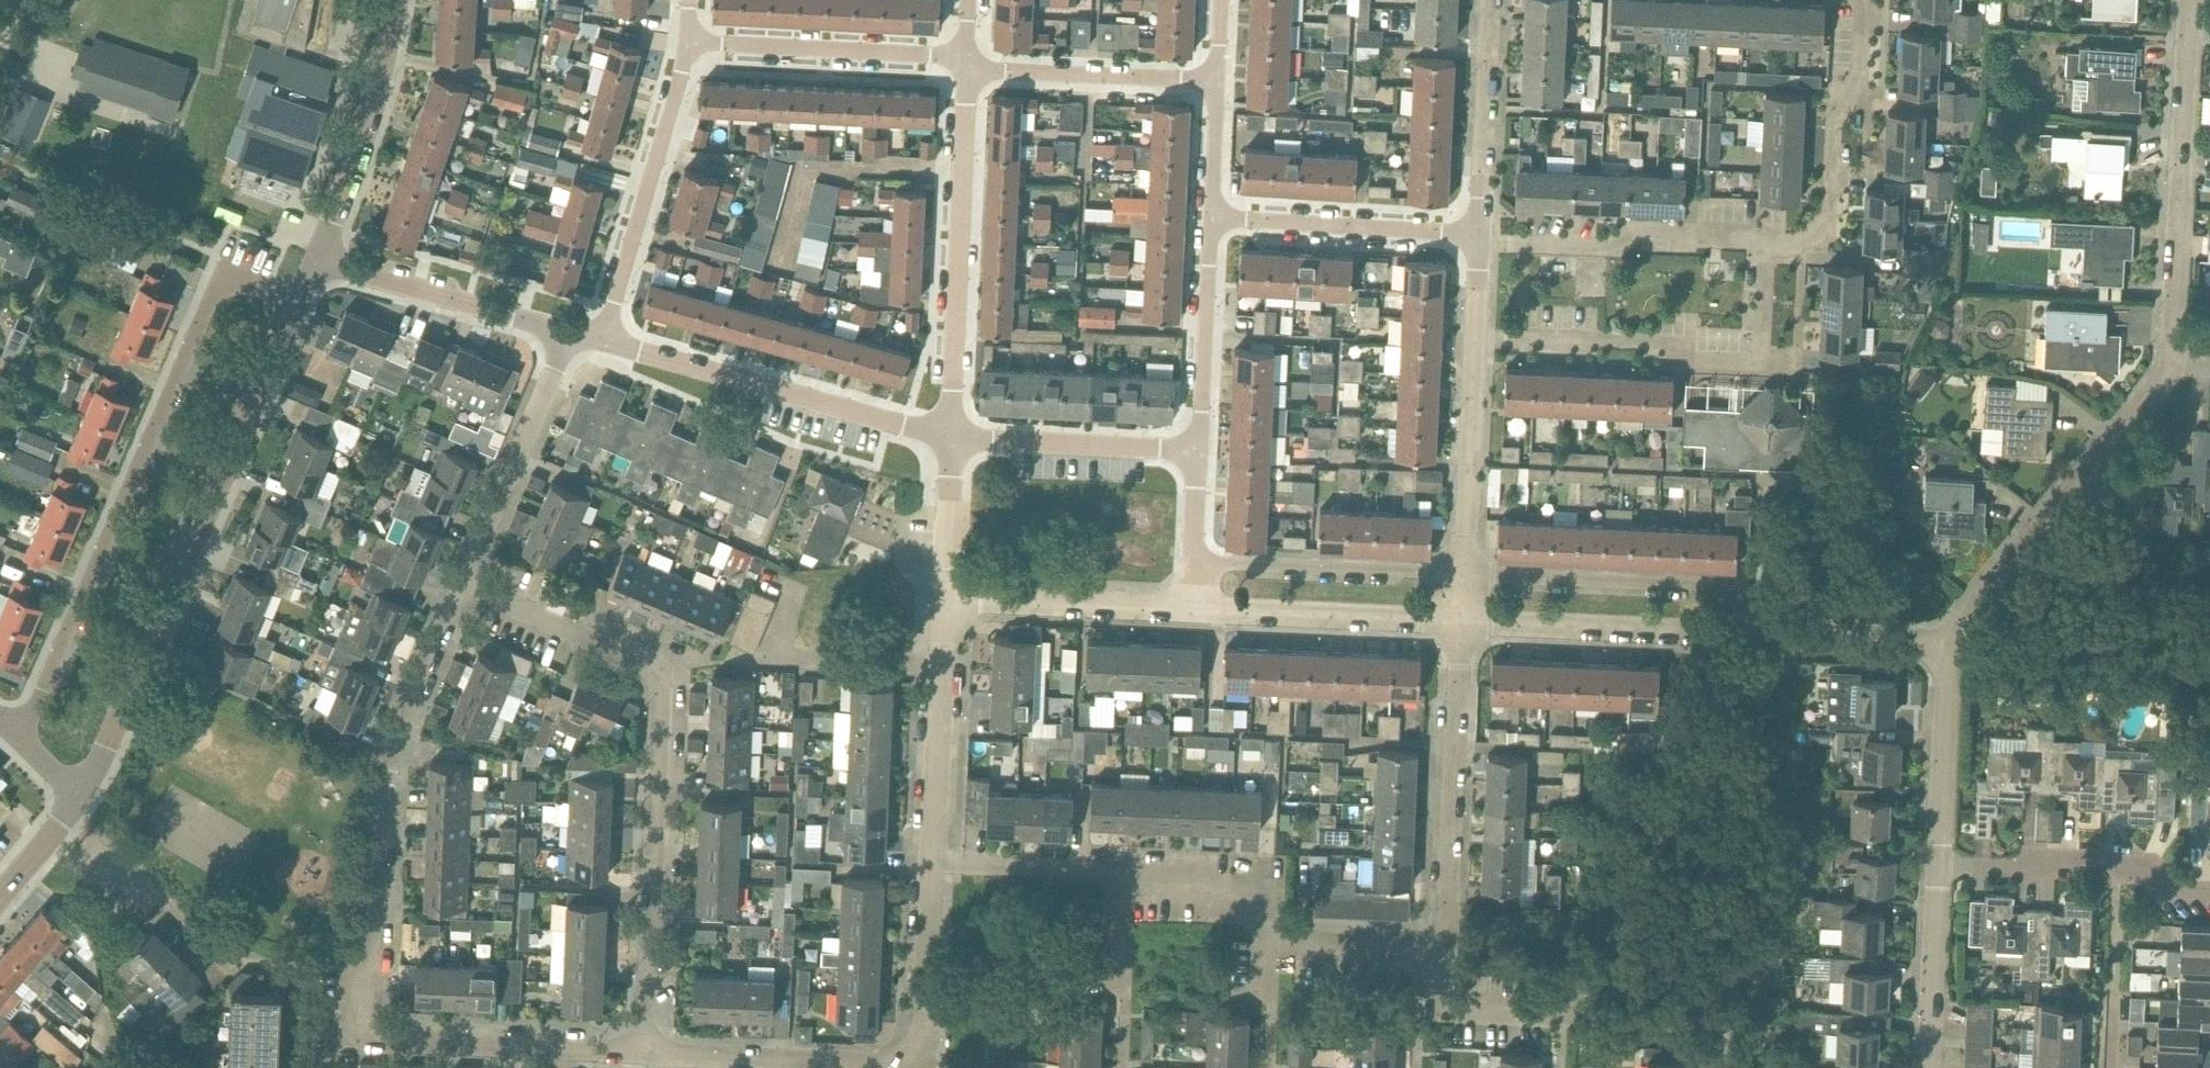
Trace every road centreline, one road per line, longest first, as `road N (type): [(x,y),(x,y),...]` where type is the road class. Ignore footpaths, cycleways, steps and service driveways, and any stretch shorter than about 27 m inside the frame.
road 1 (residential): [(645,1052),(664,673),(462,583)]
road 2 (residential): [(23,736),(226,271),(291,299)]
road 3 (residential): [(1436,939),(1272,936),(1263,921),(1264,887),(934,864)]
road 4 (residential): [(87,790),(291,299)]
road 5 (residential): [(645,1052),(919,1065),(934,864)]
road 6 (residential): [(366,1026),(364,970),(373,949),(386,775),(462,583)]
road 7 (residential): [(1475,337),(1681,344),(1680,362),(1763,365),(1767,241)]
road 8 (residential): [(953,435),(968,65)]
road 9 (residential): [(953,435),(602,338)]
road 10 (unclassified): [(1943,643),(1968,600),(2156,393),(2168,367)]
road 11 (unclassified): [(2168,367),(2177,333),(2189,30)]
road 12 (residential): [(1436,939),(1462,614)]
road 13 (residential): [(1757,631),(1737,586),(1464,571)]
road 14 (residential): [(602,338),(690,41)]
road 15 (residential): [(1861,0),(1860,80),(1837,91),(1829,210),(1811,242),(1767,241)]
road 16 (residential): [(1767,241),(1637,228),(1614,248),(1477,242)]
road 17 (residential): [(1757,631),(1462,614)]
road 18 (residential): [(366,1026),(389,1045),(645,1052)]
road 19 (residential): [(2209,898),(2173,895),(2131,861),(1937,865)]
road 20 (residential): [(968,65),(930,55),(690,41)]
road 21 (residential): [(1464,571),(1193,560)]
road 22 (residential): [(323,260),(372,118),(392,0)]
road 23 (residential): [(462,583),(569,336)]
road 24 (residential): [(1462,614),(1193,608)]
road 25 (residential): [(1210,219),(1477,233)]
road 26 (residential): [(934,864),(948,601)]
road 27 (residential): [(569,336),(323,260)]
road 28 (residential): [(1216,82),(968,65)]
road 29 (residential): [(1199,448),(953,435)]
road 30 (residential): [(1193,608),(948,601)]
road 31 (residential): [(1464,571),(1475,337)]
road 32 (residential): [(1477,233),(1490,0)]
road 33 (residential): [(1199,448),(1210,219)]
road 34 (unclassified): [(1937,865),(1943,643)]
road 35 (unclassified): [(1925,1067),(1937,865)]
road 36 (residential): [(1572,1011),(1444,1004),(1433,969),(1436,939)]
road 37 (residential): [(1943,643),(1757,631)]
road 38 (residential): [(948,601),(953,435)]
road 39 (residential): [(1210,219),(1216,82)]
road 40 (unclassified): [(0,895),(87,790)]

